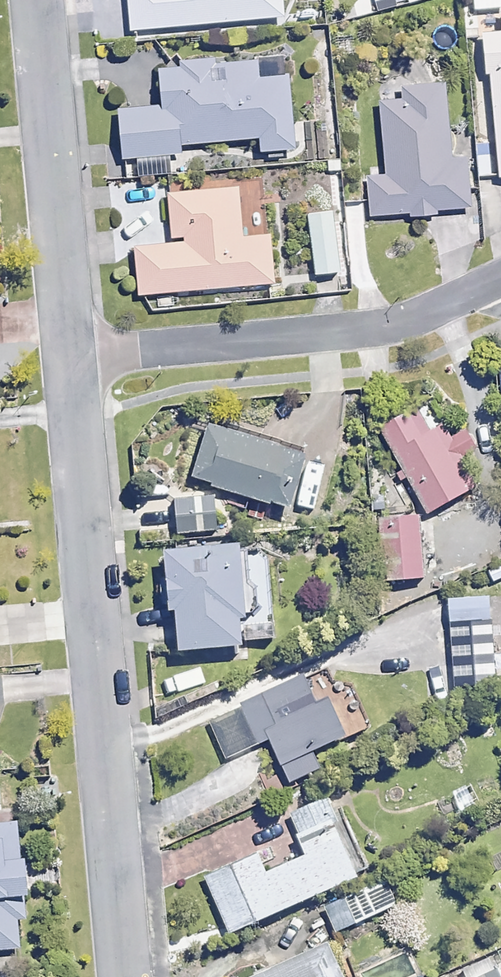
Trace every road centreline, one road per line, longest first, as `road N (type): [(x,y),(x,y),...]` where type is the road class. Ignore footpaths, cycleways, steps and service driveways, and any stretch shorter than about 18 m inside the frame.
road 1 (residential): [(67,355),(110,976)]
road 2 (residential): [(500,282),(432,310),(335,331),(67,355)]
road 3 (residential): [(28,0),(67,355)]

